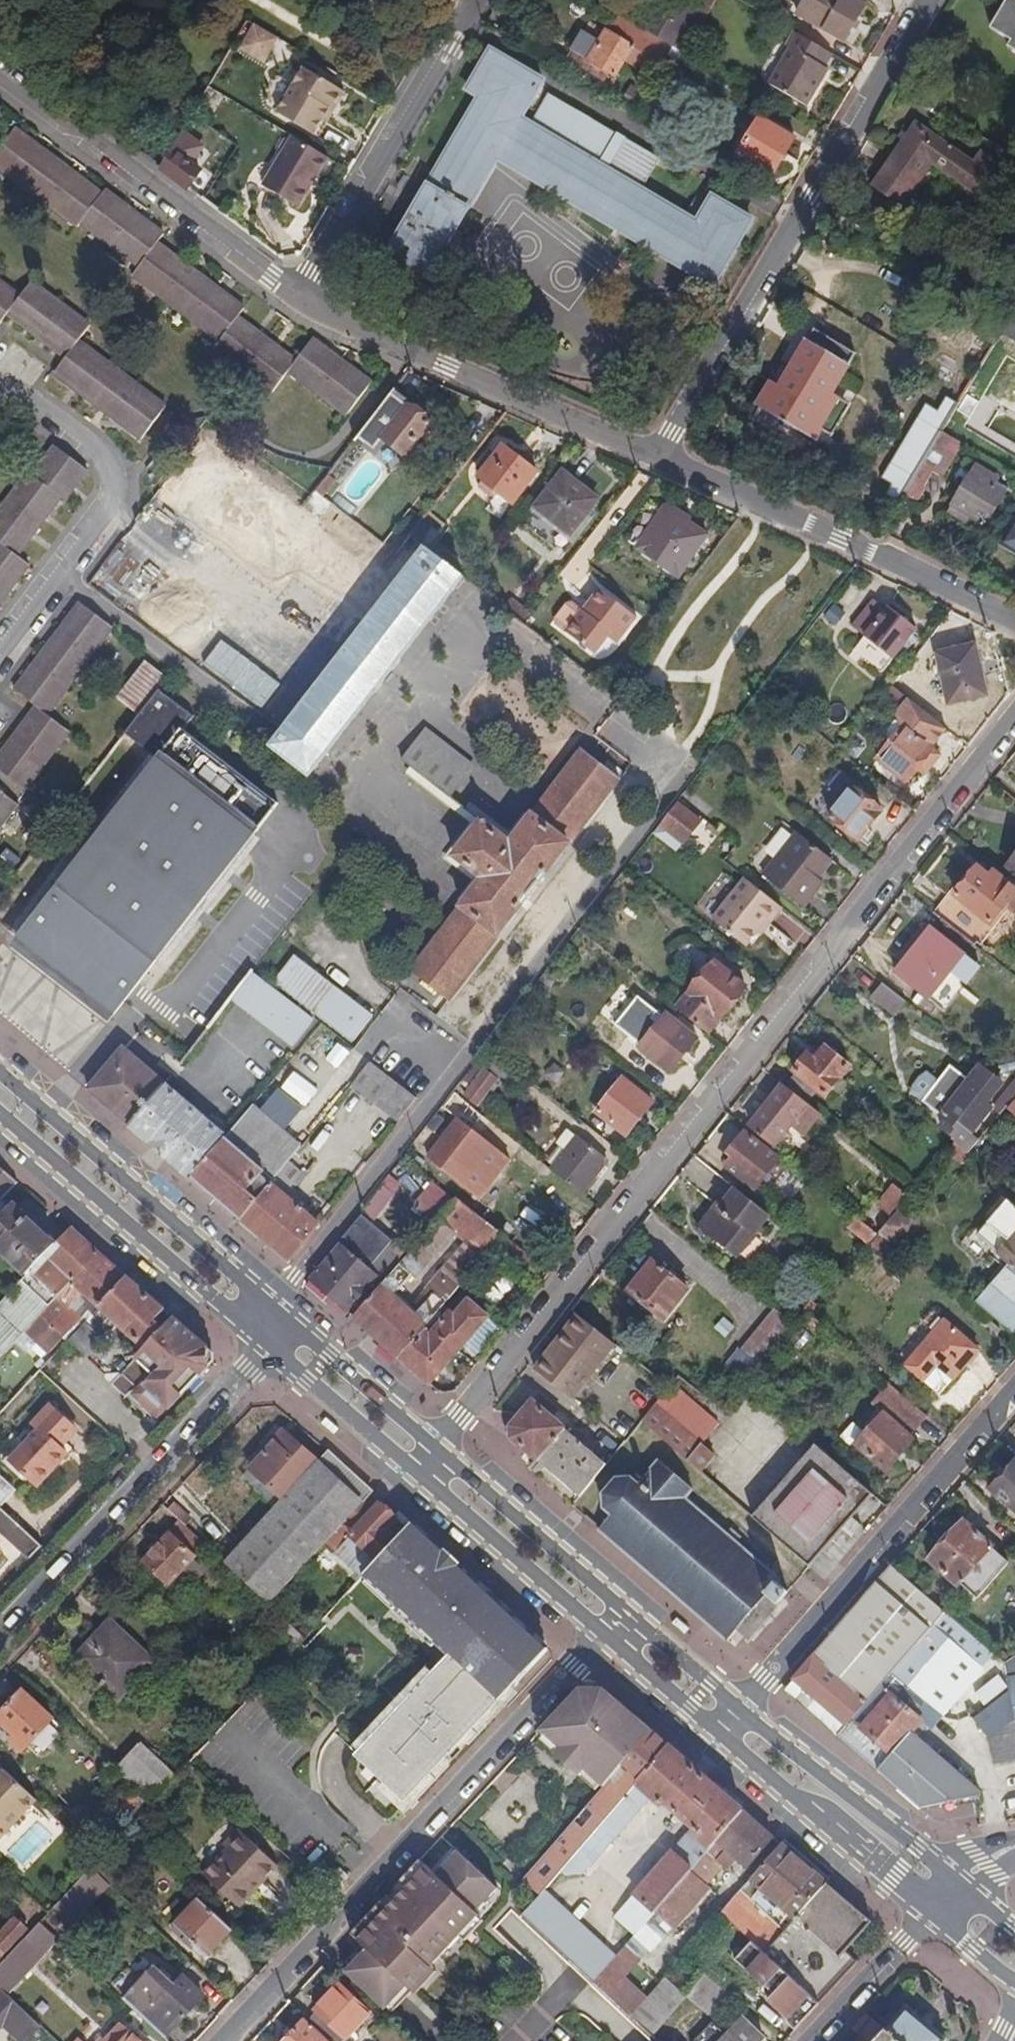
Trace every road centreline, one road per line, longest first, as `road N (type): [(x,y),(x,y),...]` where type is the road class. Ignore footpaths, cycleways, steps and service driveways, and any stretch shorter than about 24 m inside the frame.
road 1 (residential): [(1014,717),(420,1462)]
road 2 (residential): [(261,1317),(682,780)]
road 3 (residential): [(613,1628),(222,2040)]
road 4 (residential): [(648,456),(942,0)]
road 5 (residential): [(727,1722),(1014,1394)]
road 6 (residential): [(0,1629),(277,1332)]
road 7 (residential): [(648,456),(1014,622)]
road 8 (residential): [(297,296),(648,456)]
road 9 (residential): [(0,77),(297,296)]
road 10 (residential): [(0,390),(91,446),(115,474),(108,508),(0,649)]
road 11 (residential): [(482,0),(297,296)]
road 12 (secondary): [(0,1095),(261,1317)]
road 13 (secondary): [(727,1722),(944,1905)]
road 14 (secondary): [(420,1462),(613,1628)]
road 15 (secondary): [(277,1332),(420,1462)]
road 16 (residential): [(814,2040),(944,1905)]
road 17 (secondary): [(613,1628),(727,1722)]

